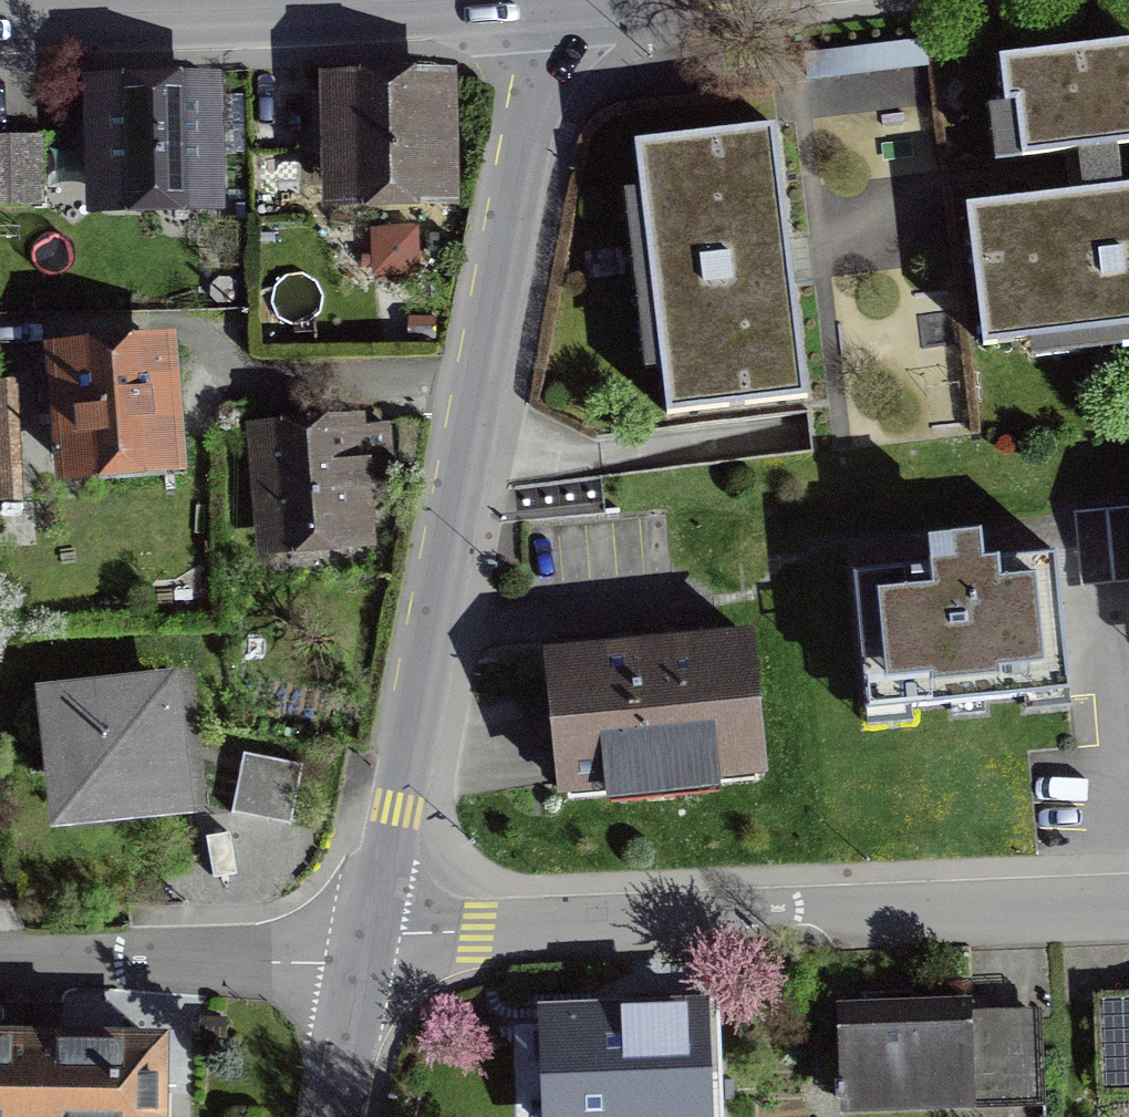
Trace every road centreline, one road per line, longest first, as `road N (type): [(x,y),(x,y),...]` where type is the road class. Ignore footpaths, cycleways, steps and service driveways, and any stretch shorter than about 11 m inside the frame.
road 1 (unclassified): [(553,0),(366,947)]
road 2 (residential): [(366,947),(426,936),(489,940),(1128,905)]
road 3 (tertiary): [(0,18),(250,18),(536,0)]
road 4 (residential): [(0,959),(294,962),(366,947)]
road 5 (unclassified): [(366,947),(332,1116)]

